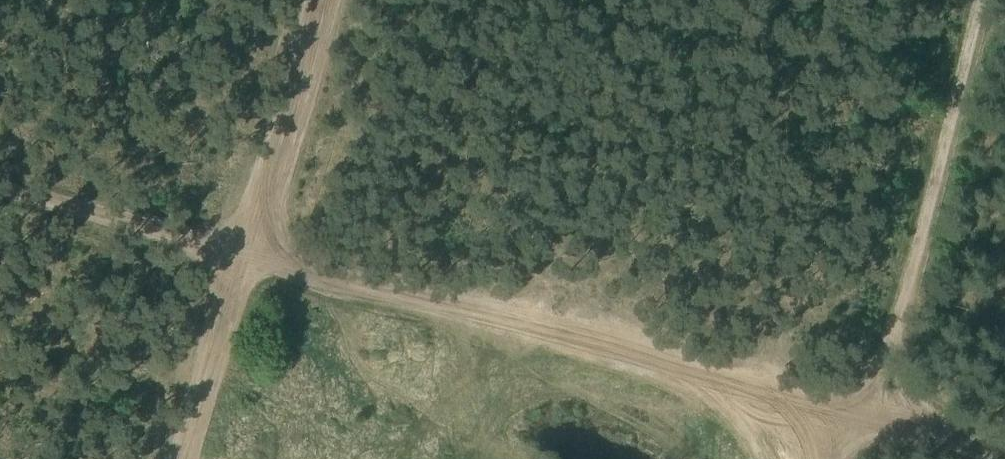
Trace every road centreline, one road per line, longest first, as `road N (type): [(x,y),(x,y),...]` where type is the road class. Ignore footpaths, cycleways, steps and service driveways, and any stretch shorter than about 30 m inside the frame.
road 1 (track): [(850,417),(249,252)]
road 2 (track): [(249,252),(320,0)]
road 3 (track): [(249,252),(0,186)]
road 4 (track): [(188,458),(249,252)]
road 5 (track): [(850,417),(1004,454)]

